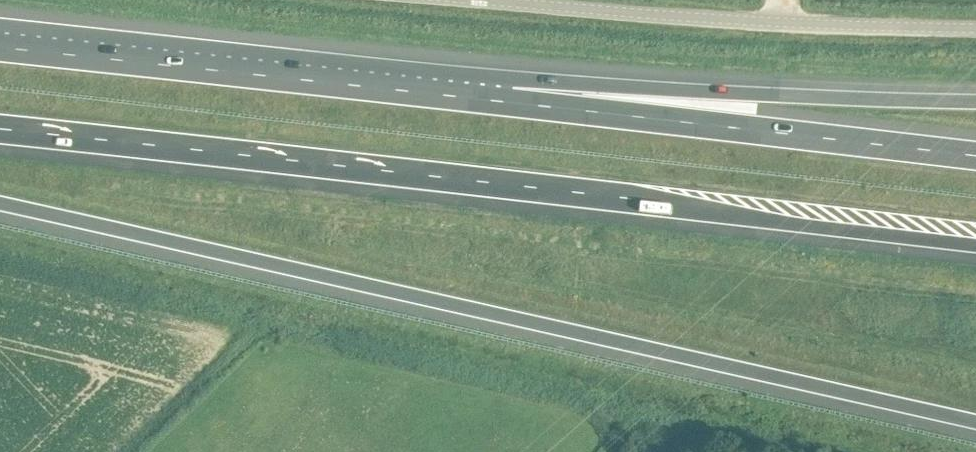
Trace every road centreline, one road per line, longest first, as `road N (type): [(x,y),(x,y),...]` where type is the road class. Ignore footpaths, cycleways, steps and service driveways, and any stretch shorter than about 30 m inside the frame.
road 1 (motorway): [(0,202),(975,422)]
road 2 (motorway): [(0,130),(975,246)]
road 3 (motorway): [(512,102),(0,48)]
road 4 (unclassified): [(975,30),(475,0)]
road 5 (motorway): [(975,157),(512,102)]
road 6 (motorway): [(975,102),(611,85),(512,102)]

